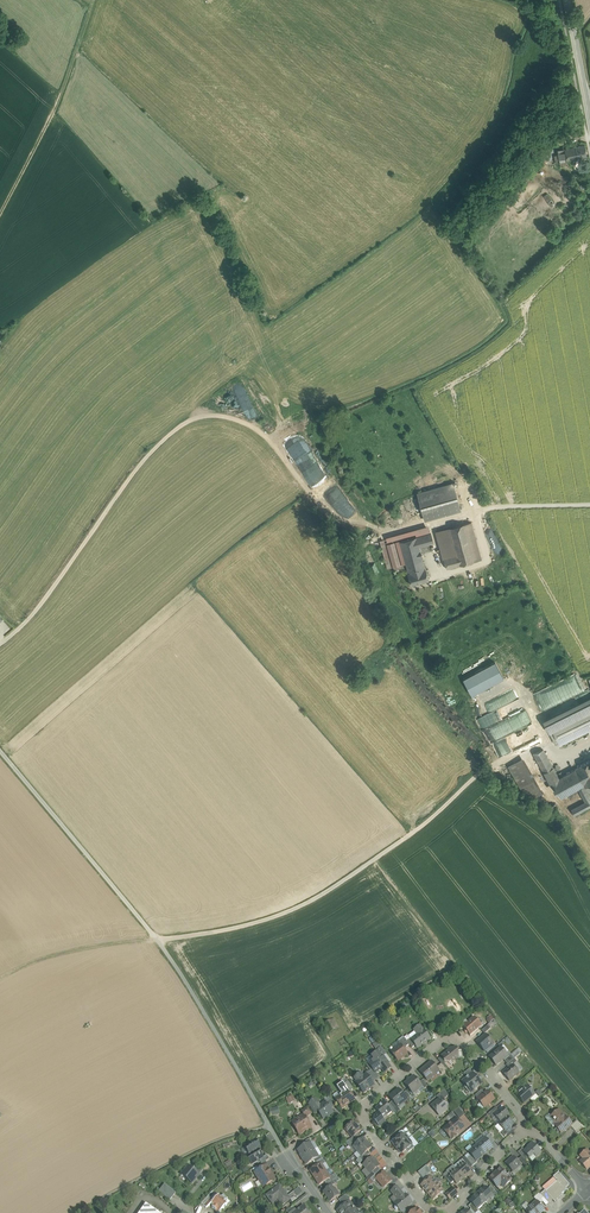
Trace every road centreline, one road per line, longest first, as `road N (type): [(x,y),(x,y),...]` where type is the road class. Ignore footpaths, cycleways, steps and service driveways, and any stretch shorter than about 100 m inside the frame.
road 1 (track): [(589,504),(483,507),(373,530),(304,491),(281,453),(230,414),(203,417),(155,444),(36,607),(0,640)]
road 2 (track): [(589,741),(557,756),(547,737),(479,770),(414,829),(320,894),(226,930),(155,939)]
road 3 (unclassified): [(272,1126),(178,968),(0,752)]
road 4 (residential): [(366,1100),(364,1117),(402,1177),(442,1212),(531,1124)]
road 5 (residential): [(531,1124),(453,1037),(366,1100)]
road 6 (secondary): [(589,118),(567,0)]

